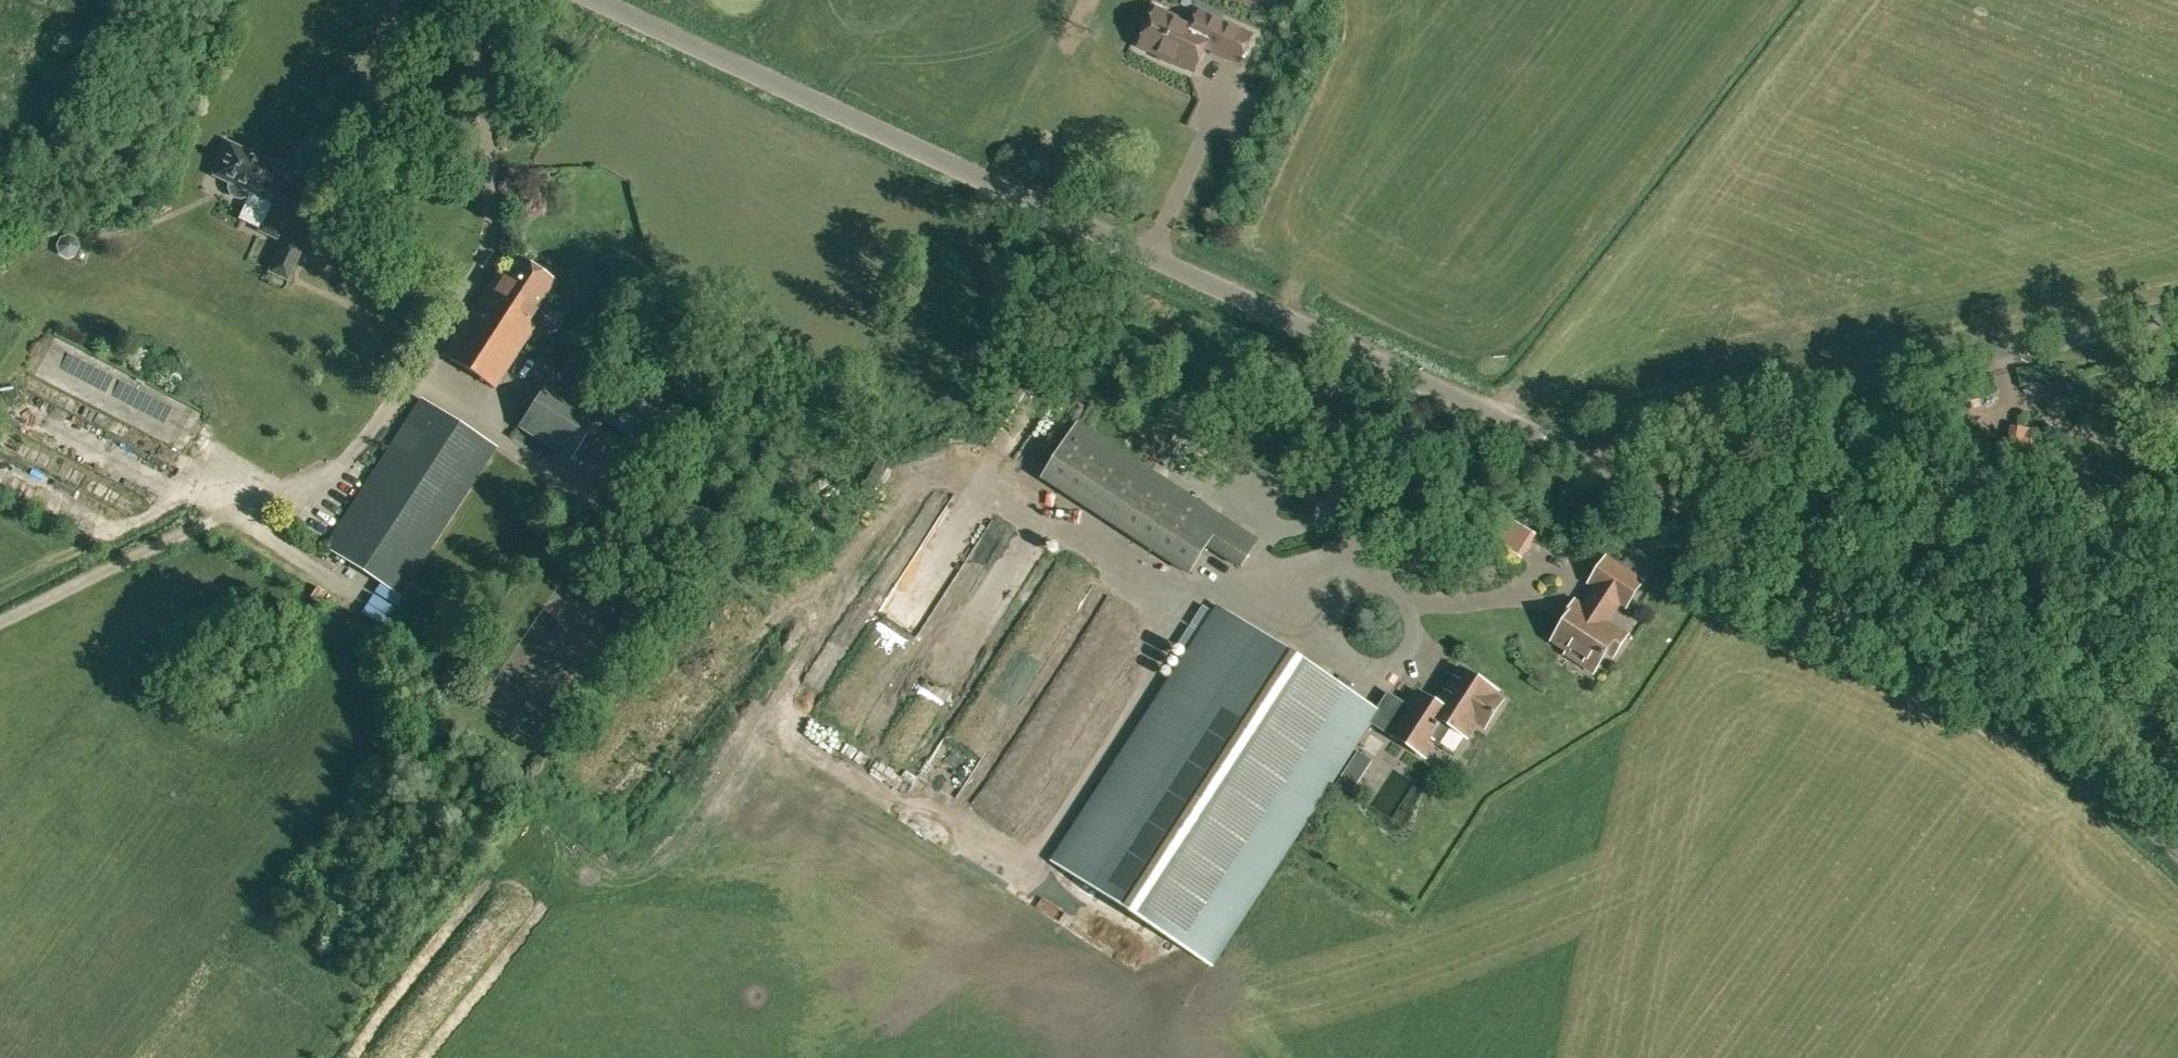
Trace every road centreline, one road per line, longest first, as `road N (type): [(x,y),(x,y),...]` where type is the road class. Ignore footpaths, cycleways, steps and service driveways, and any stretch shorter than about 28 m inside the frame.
road 1 (unclassified): [(1592,458),(608,0)]
road 2 (unclassified): [(2177,855),(1989,689),(1898,623),(1592,458)]
road 3 (unclassified): [(2177,319),(1633,439),(1592,458)]
road 4 (track): [(0,626),(235,513)]

